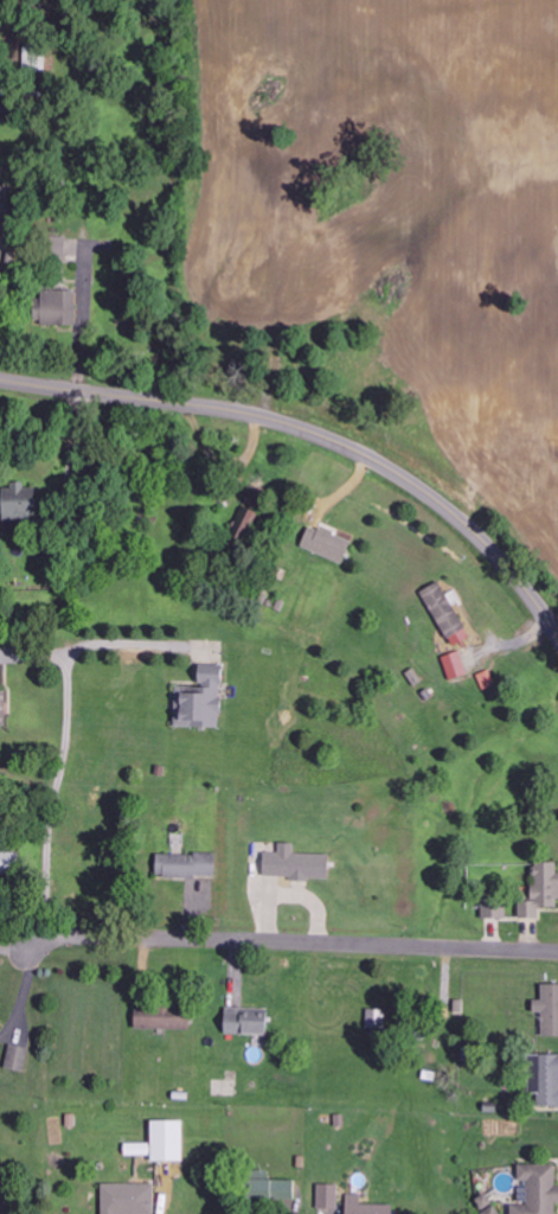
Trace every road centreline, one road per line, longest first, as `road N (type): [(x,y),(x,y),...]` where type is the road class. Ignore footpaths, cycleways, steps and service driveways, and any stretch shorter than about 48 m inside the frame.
road 1 (secondary): [(557,640),(501,560),(448,510),(346,443),(204,408),(0,378)]
road 2 (residential): [(557,947),(59,931),(13,948)]

